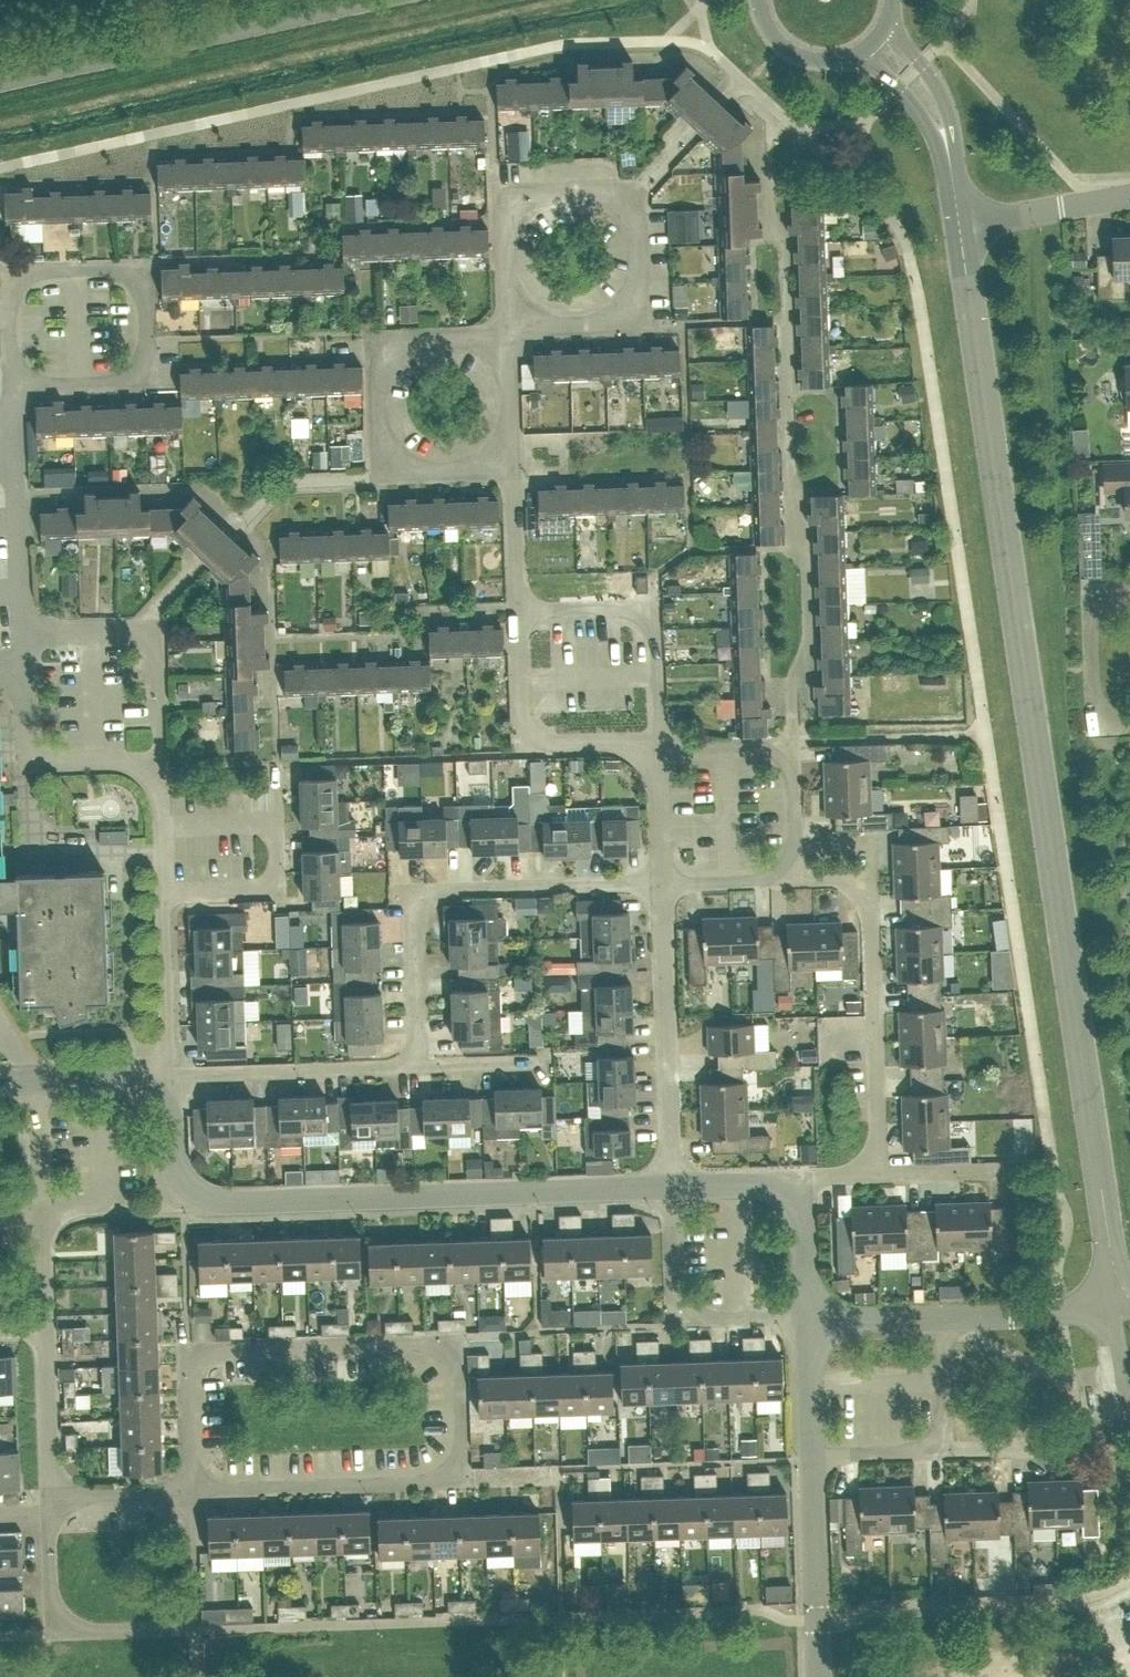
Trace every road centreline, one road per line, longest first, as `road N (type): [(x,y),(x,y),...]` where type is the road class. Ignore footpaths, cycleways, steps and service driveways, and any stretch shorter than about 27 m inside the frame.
road 1 (tertiary): [(1108,1259),(958,225)]
road 2 (residential): [(188,1488),(418,1482),(451,1464),(462,1436),(455,1365),(417,1342),(227,1348),(198,1364),(185,1394)]
road 3 (residential): [(672,1184),(205,1203),(176,1180),(165,1076)]
road 4 (residential): [(13,389),(9,274),(145,269),(148,370),(127,386),(81,387)]
road 5 (residential): [(665,881),(439,890),(420,898),(419,1066)]
road 6 (residential): [(48,1502),(51,1590),(66,1617),(98,1632),(193,1628),(188,1488)]
road 7 (residential): [(525,313),(582,329),(621,311),(641,272),(634,230),(602,199),(555,194),(517,221),(504,265)]
road 8 (tertiary): [(0,75),(344,0)]
road 9 (residential): [(493,354),(457,336),(400,351),(379,382),(376,420),(393,454),(431,476),(475,471),(510,438)]
road 10 (residential): [(672,1184),(665,881)]
road 11 (residential): [(877,1174),(871,905)]
road 12 (residential): [(520,611),(525,738),(539,751),(661,749)]
road 13 (residential): [(161,764),(157,629),(24,633)]
road 14 (residential): [(161,764),(29,768),(24,633)]
road 15 (residential): [(661,749),(649,629),(635,615),(608,609),(520,611)]
road 16 (residential): [(165,1076),(419,1066)]
road 17 (residential): [(809,1314),(721,1317),(689,1304),(676,1284),(672,1184)]
road 18 (residential): [(24,633),(13,389)]
road 19 (residential): [(661,749),(771,747),(794,766),(796,847)]
road 20 (residential): [(819,1676),(812,1456)]
road 21 (residential): [(165,1076),(165,894)]
road 22 (tertiary): [(952,179),(953,120),(924,61),(889,17)]
road 23 (residential): [(1129,726),(1094,707),(1091,608),(1129,591)]
road 24 (residential): [(45,1326),(48,1502)]
road 25 (residential): [(165,894),(266,890),(280,876),(278,822)]
road 26 (residential): [(520,611),(510,438)]
road 27 (tertiary): [(856,51),(926,123),(952,179)]
road 28 (residential): [(48,1502),(77,1492),(188,1488)]
road 29 (residential): [(805,1177),(809,1314)]
road 30 (residential): [(812,1456),(809,1319)]
road 31 (residential): [(796,847),(870,843),(871,905)]
road 32 (residential): [(672,1184),(805,1177)]
road 33 (residential): [(42,1213),(36,1080)]
road 34 (residential): [(942,1315),(809,1319)]
road 35 (residential): [(665,881),(661,749)]
road 36 (residential): [(797,877),(665,881)]
road 37 (residential): [(165,1076),(36,1080)]
road 38 (residential): [(812,1456),(911,1453),(935,1436)]
road 39 (residential): [(419,1066),(545,1061)]
road 40 (tertiary): [(762,0),(768,20),(796,50),(816,57),(856,51)]
road 41 (residential): [(935,1436),(945,1409),(942,1315)]

